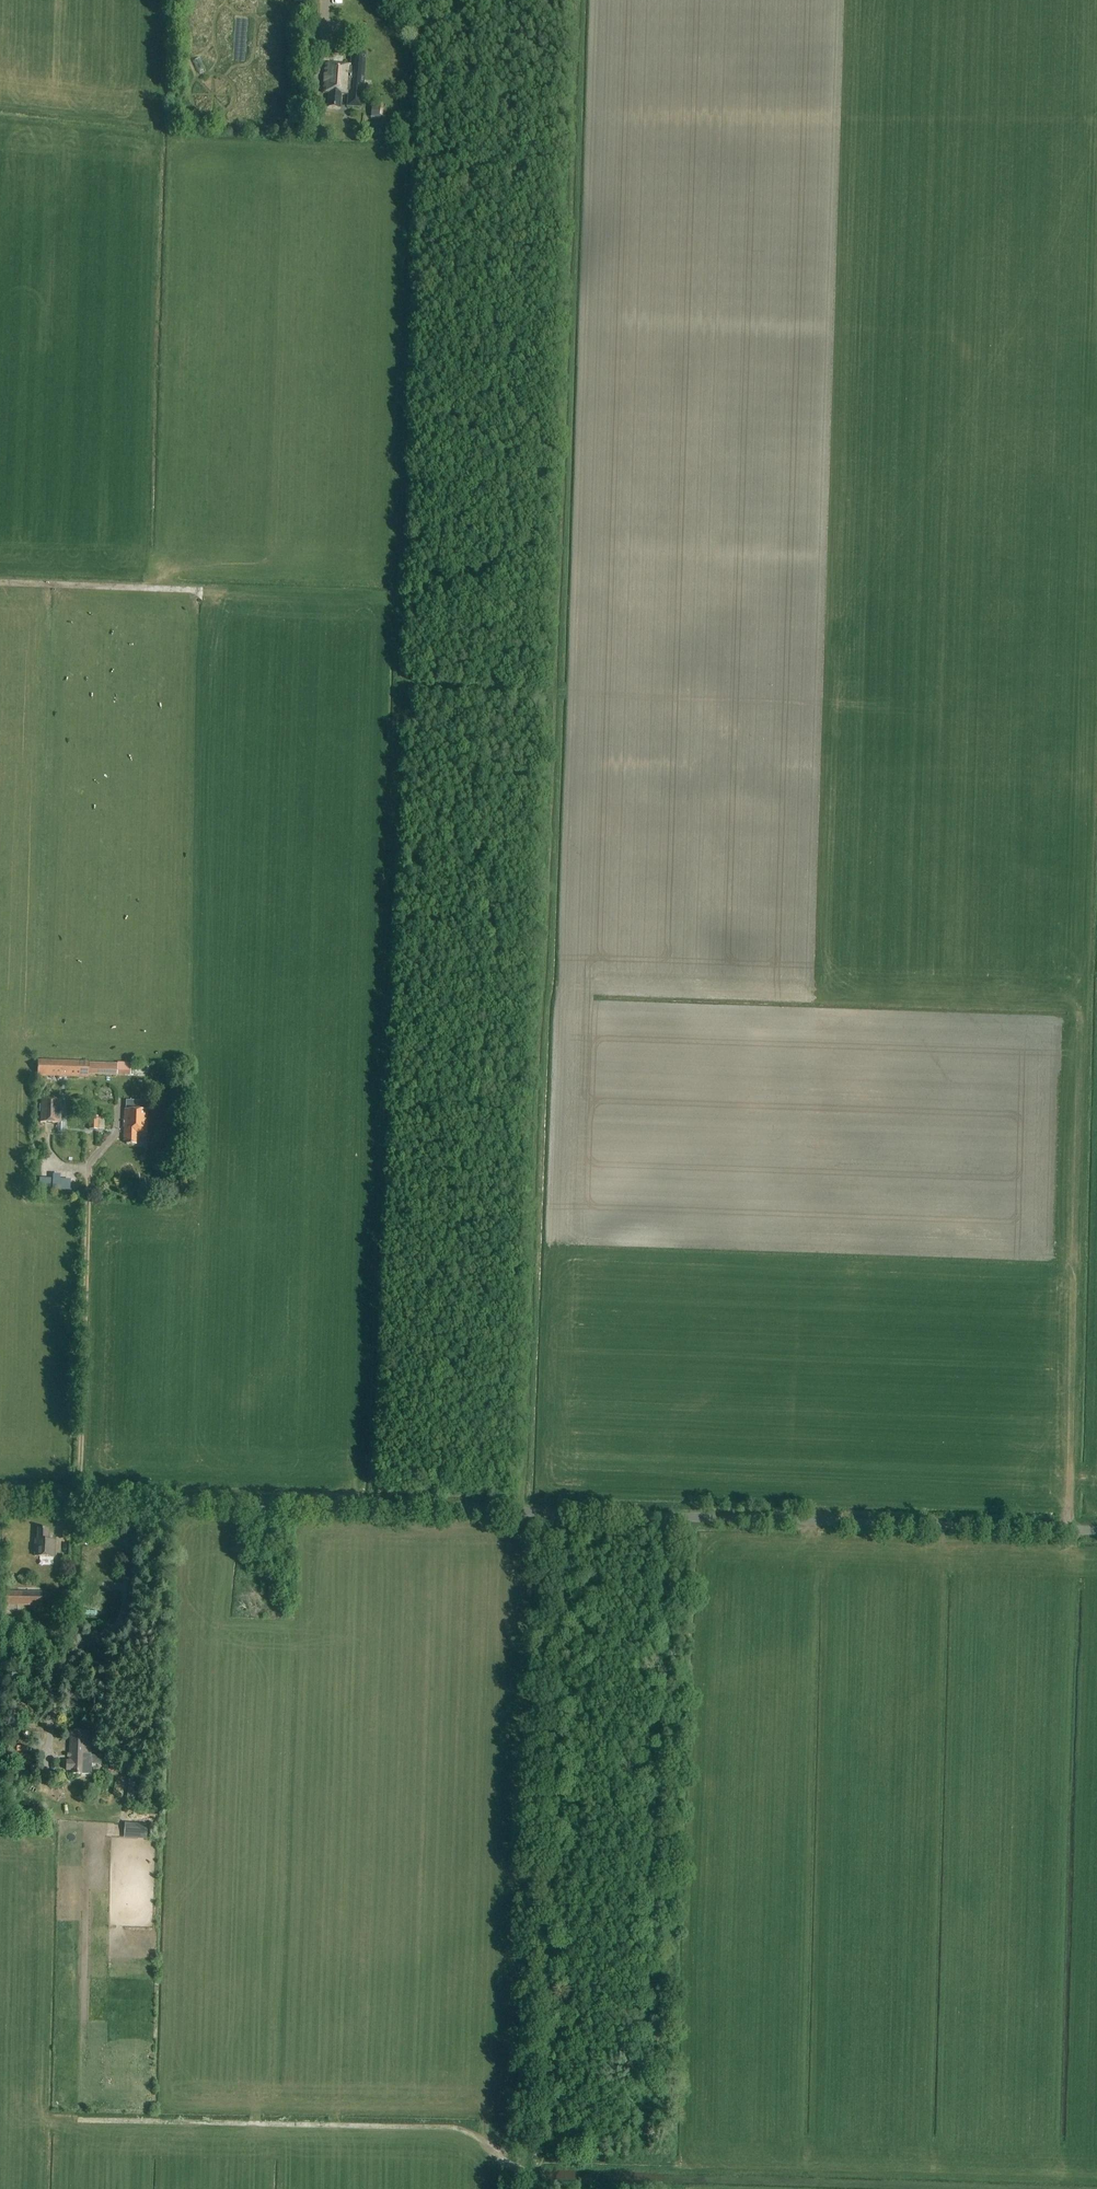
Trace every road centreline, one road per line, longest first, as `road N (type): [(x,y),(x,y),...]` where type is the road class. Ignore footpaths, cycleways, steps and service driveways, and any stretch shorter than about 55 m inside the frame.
road 1 (unclassified): [(1096,1525),(0,1493)]
road 2 (track): [(77,1495),(86,1182)]
road 3 (track): [(52,1741),(57,1663),(67,1648),(112,1625),(128,1596),(133,1496)]

